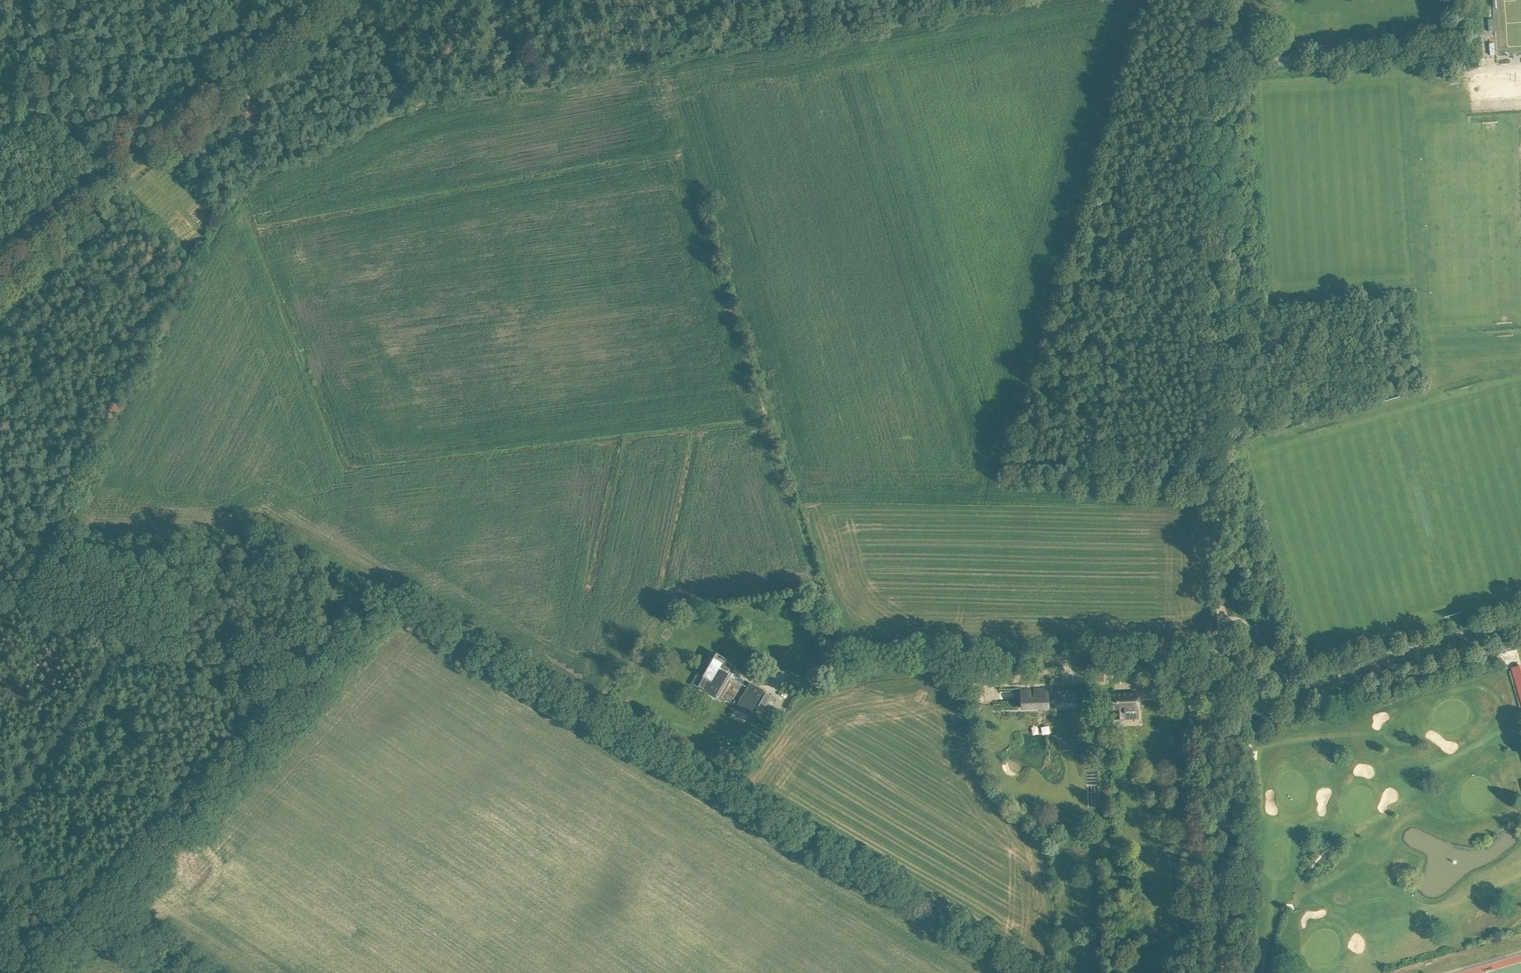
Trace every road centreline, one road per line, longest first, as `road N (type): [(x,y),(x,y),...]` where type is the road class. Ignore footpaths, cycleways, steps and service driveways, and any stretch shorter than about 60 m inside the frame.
road 1 (track): [(1220,972),(1212,0)]
road 2 (track): [(44,972),(394,594)]
road 3 (track): [(1217,656),(944,654)]

